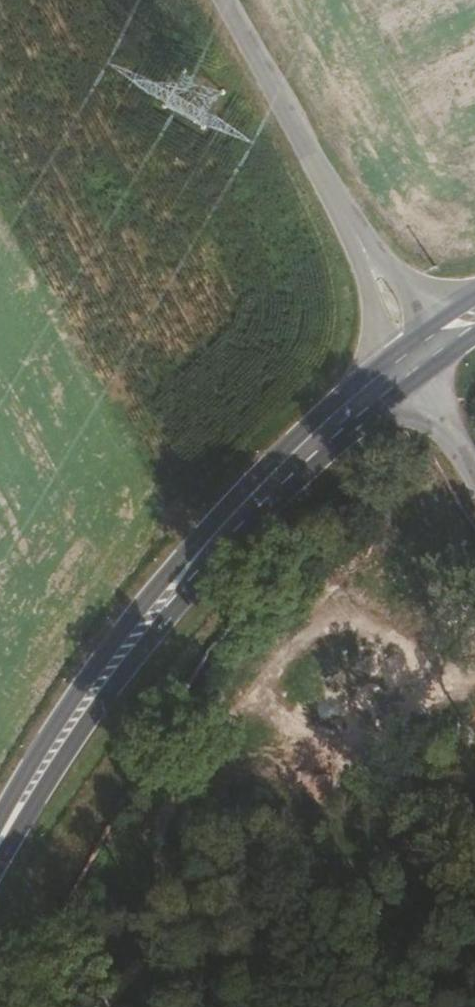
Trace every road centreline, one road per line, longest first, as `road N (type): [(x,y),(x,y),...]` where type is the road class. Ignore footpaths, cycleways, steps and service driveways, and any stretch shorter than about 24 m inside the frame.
road 1 (primary): [(350,390),(274,459),(135,617),(55,731),(0,838)]
road 2 (primary): [(185,599),(280,497),(428,371)]
road 3 (unclassified): [(185,599),(260,495),(414,359)]
road 4 (primary): [(0,857),(111,688),(185,599)]
road 5 (unclassified): [(231,0),(357,236)]

